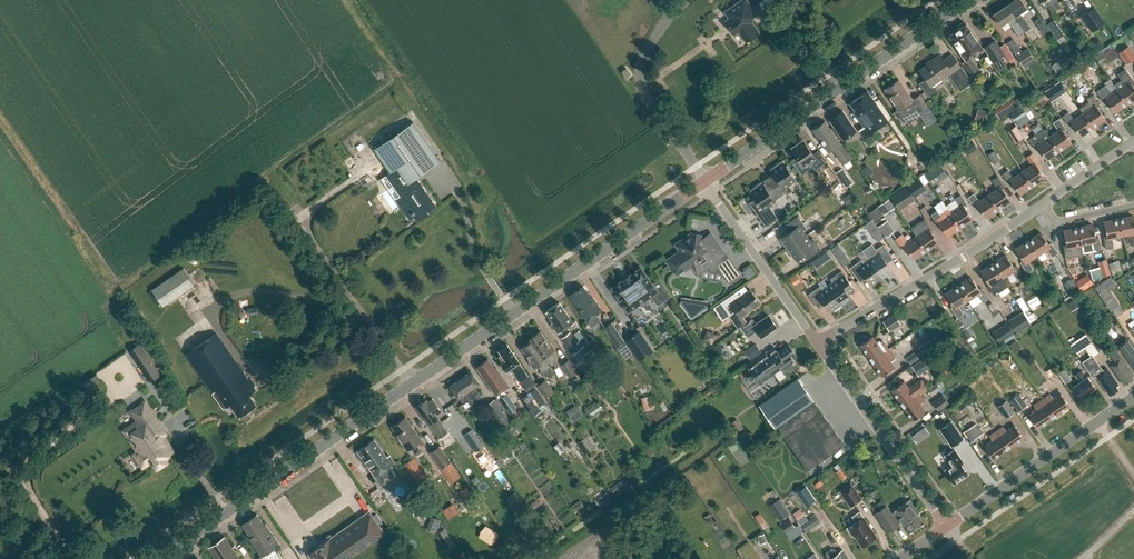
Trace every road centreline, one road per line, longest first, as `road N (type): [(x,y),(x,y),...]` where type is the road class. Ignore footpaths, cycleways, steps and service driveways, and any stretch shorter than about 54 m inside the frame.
road 1 (tertiary): [(159,558),(704,182)]
road 2 (tertiary): [(704,182),(968,0)]
road 3 (residential): [(817,343),(1043,204)]
road 4 (unclassified): [(946,527),(1133,396)]
road 5 (unclassified): [(946,527),(817,343)]
road 6 (unclassified): [(817,343),(704,182)]

